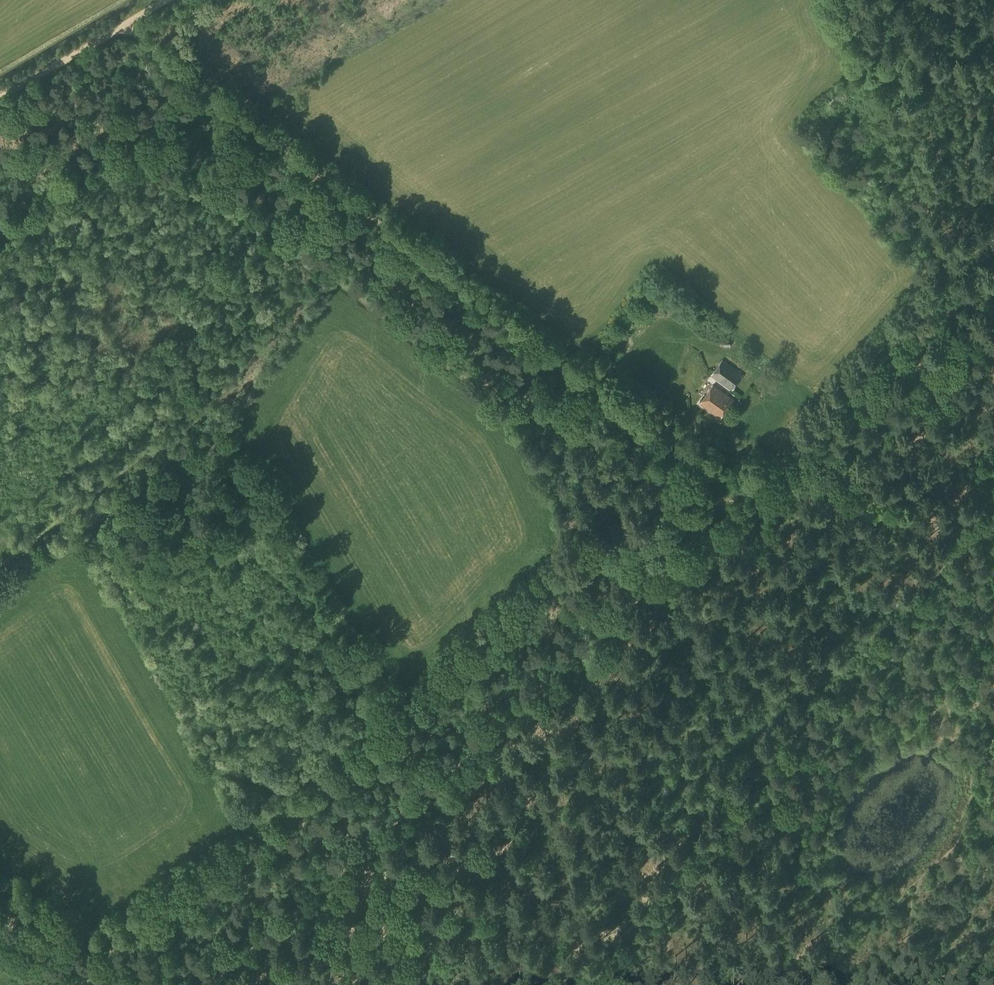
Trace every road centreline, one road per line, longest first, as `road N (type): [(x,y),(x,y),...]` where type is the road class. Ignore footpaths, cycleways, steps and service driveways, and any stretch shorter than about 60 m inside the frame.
road 1 (track): [(769,475),(694,456),(659,433),(131,25)]
road 2 (track): [(209,984),(769,475)]
road 3 (track): [(993,230),(944,261),(769,475)]
road 4 (track): [(769,475),(974,522),(993,504)]
road 5 (track): [(175,0),(0,100)]
road 6 (track): [(993,920),(877,984)]
road 7 (track): [(111,984),(0,920)]

